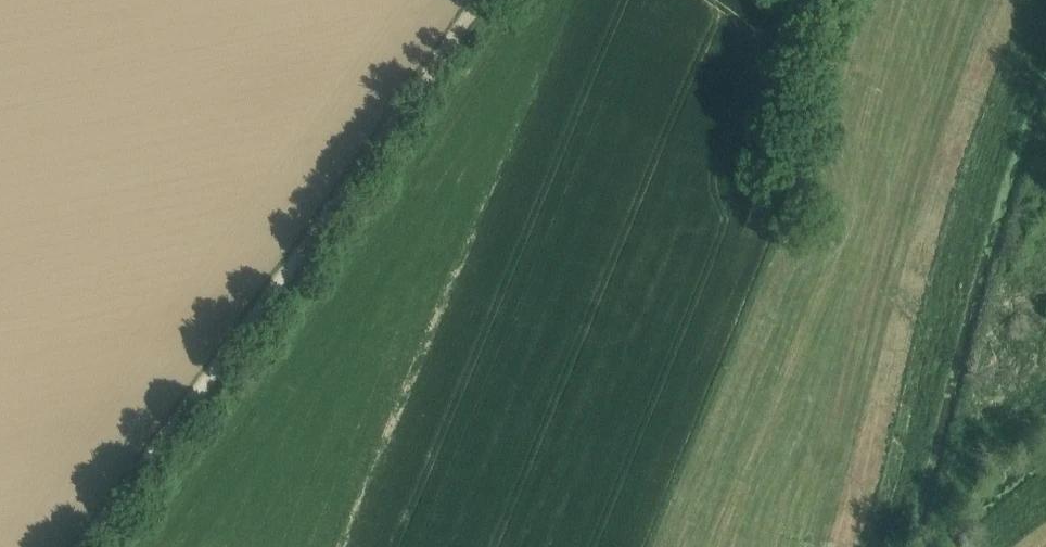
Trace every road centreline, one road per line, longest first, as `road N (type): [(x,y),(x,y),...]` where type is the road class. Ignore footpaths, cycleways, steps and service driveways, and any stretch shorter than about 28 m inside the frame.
road 1 (track): [(83,546),(482,0)]

